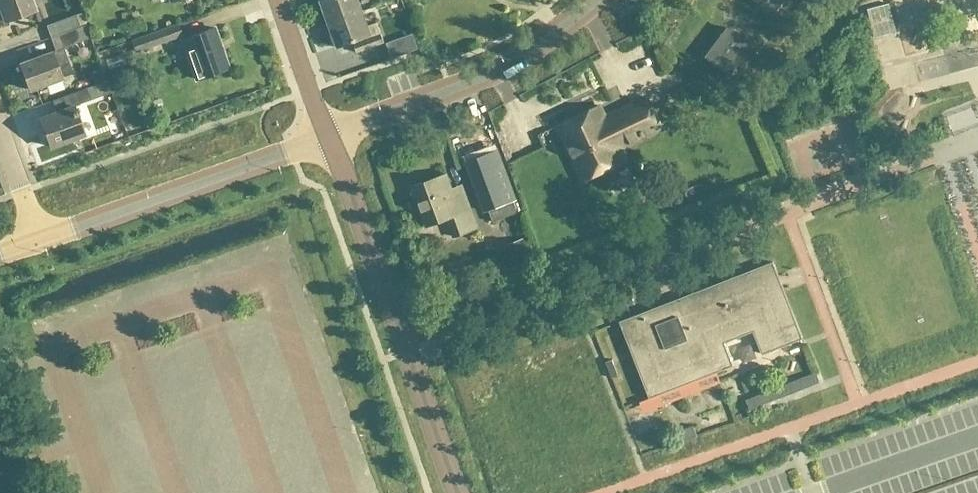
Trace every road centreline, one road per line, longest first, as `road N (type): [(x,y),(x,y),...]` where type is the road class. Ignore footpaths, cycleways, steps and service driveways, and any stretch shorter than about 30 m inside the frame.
road 1 (residential): [(457,492),(328,138)]
road 2 (tertiary): [(39,244),(328,138)]
road 3 (tertiary): [(328,138),(492,74),(597,0)]
road 4 (residential): [(328,138),(274,0)]

